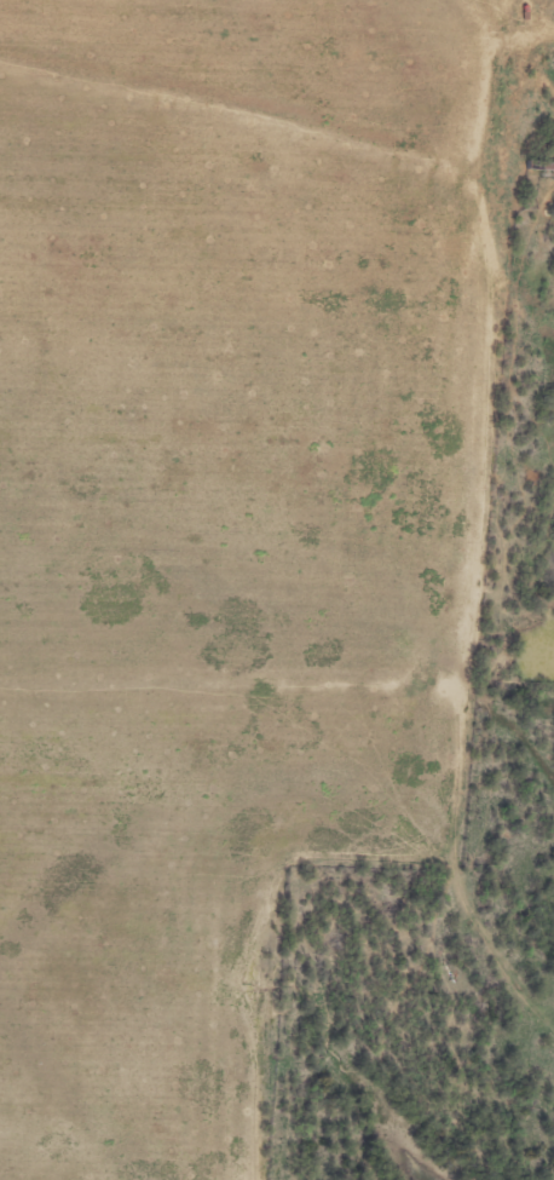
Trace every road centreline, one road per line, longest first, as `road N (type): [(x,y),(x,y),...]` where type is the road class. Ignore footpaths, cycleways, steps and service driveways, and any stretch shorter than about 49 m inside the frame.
road 1 (residential): [(263,1179),(278,988),(317,888),(442,833),(494,703),(496,455),(553,147)]

